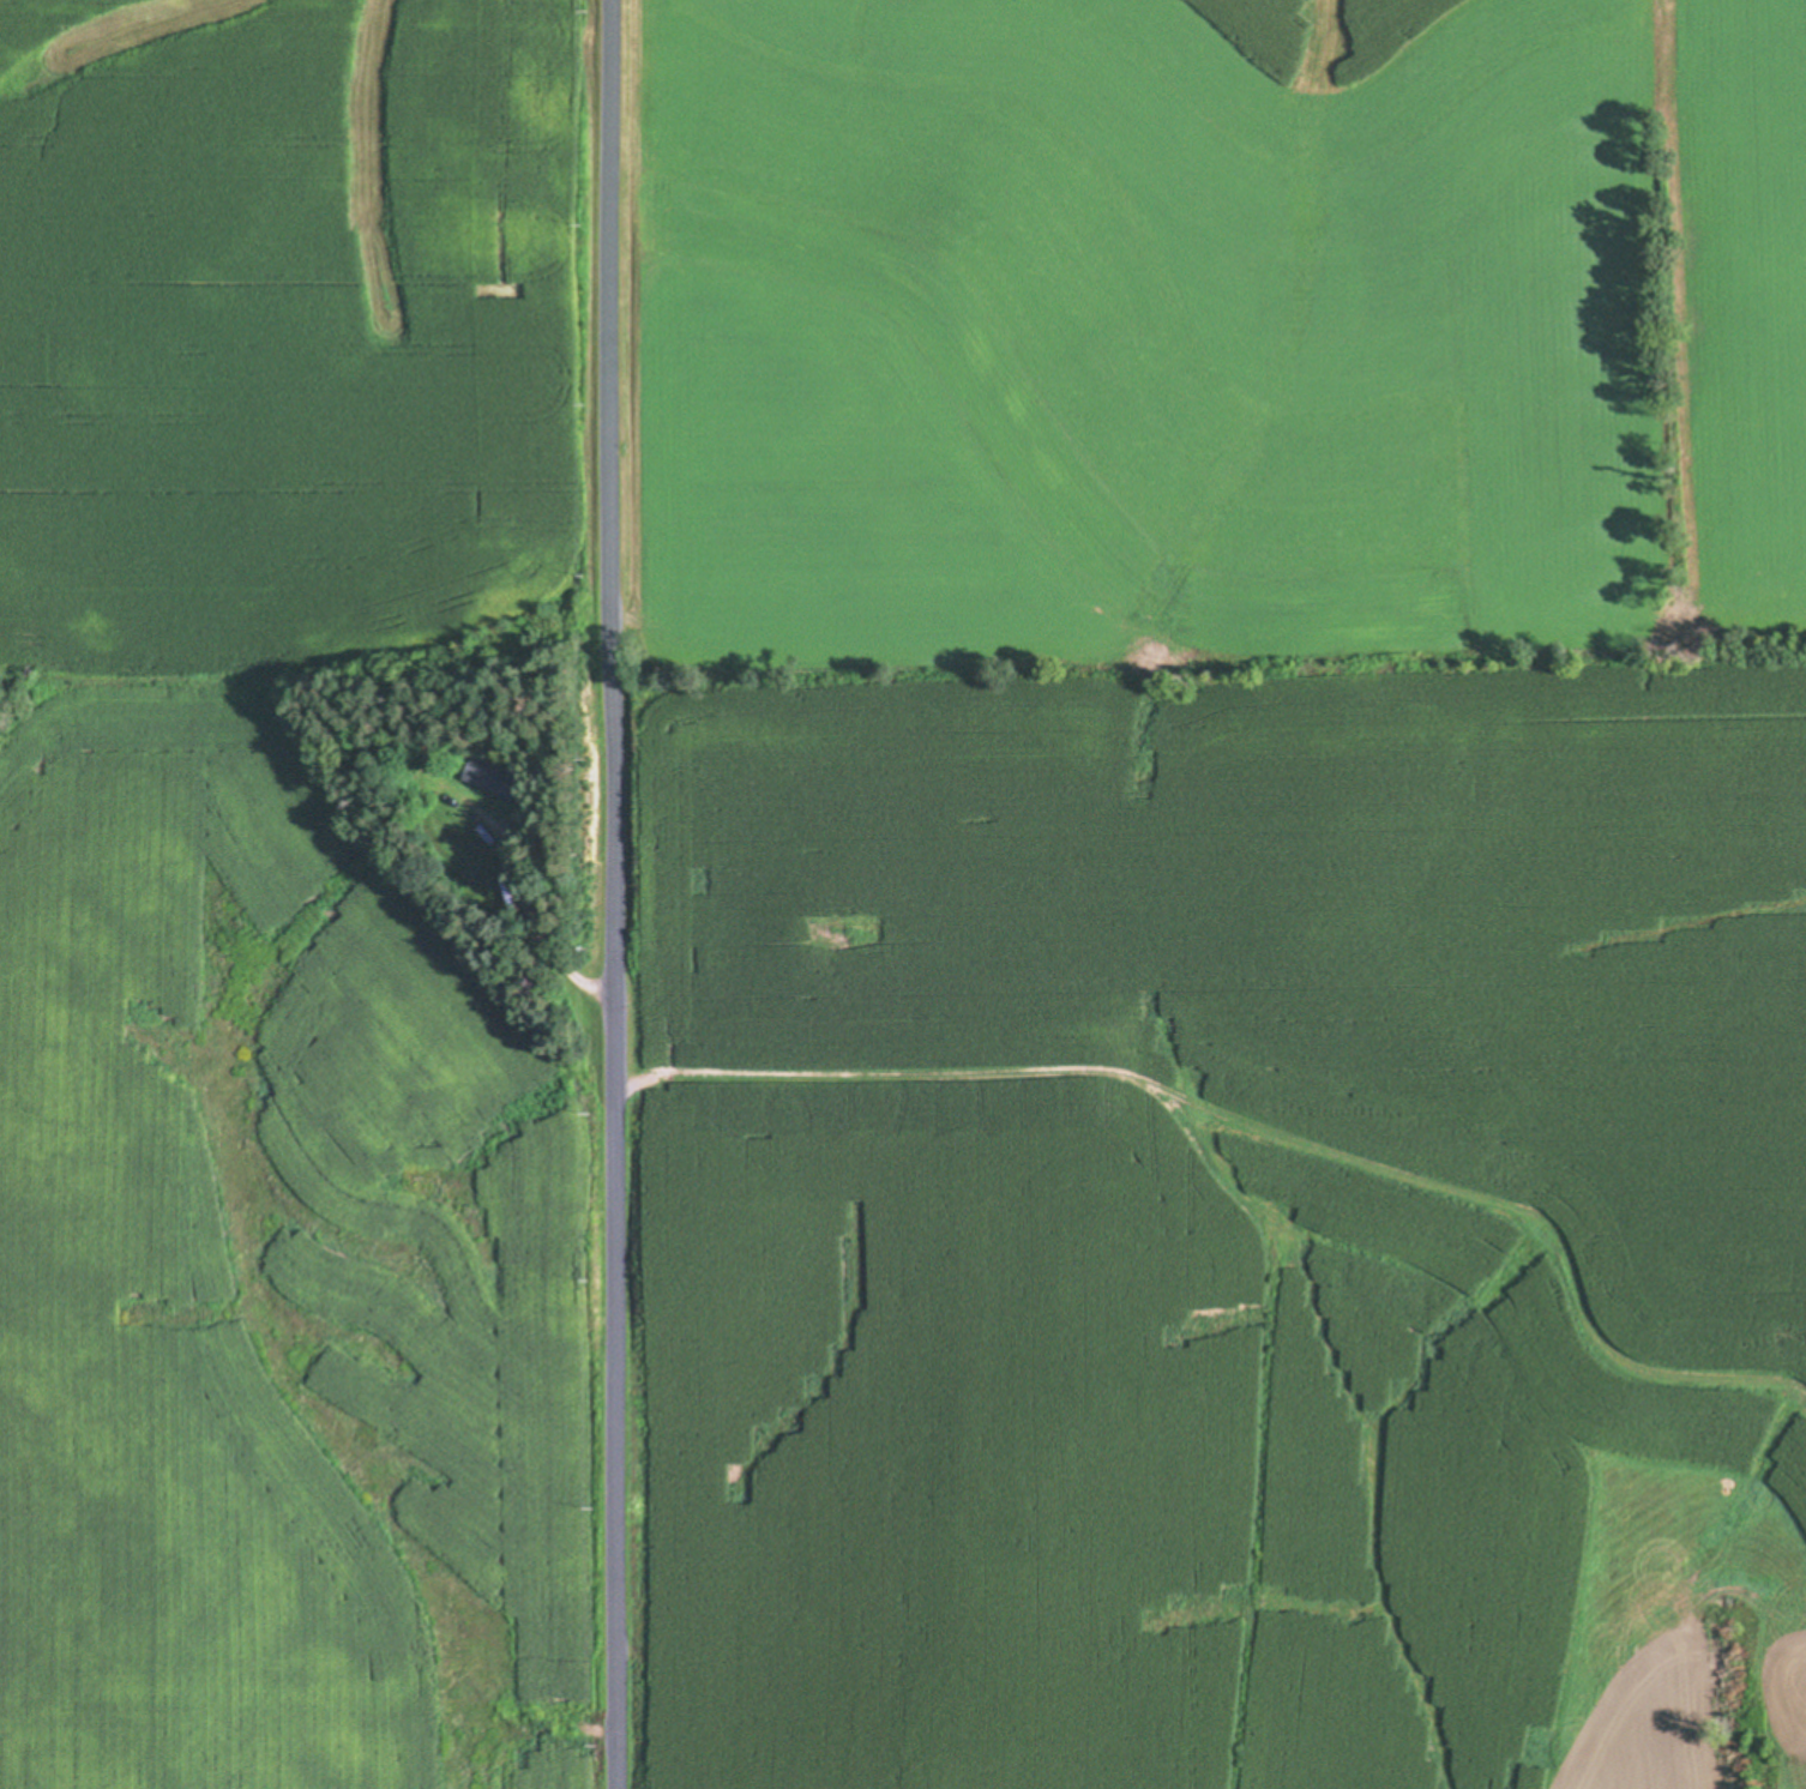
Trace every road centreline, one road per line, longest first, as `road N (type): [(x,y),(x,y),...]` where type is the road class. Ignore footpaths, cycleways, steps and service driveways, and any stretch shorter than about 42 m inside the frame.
road 1 (residential): [(618,1788),(611,0)]

